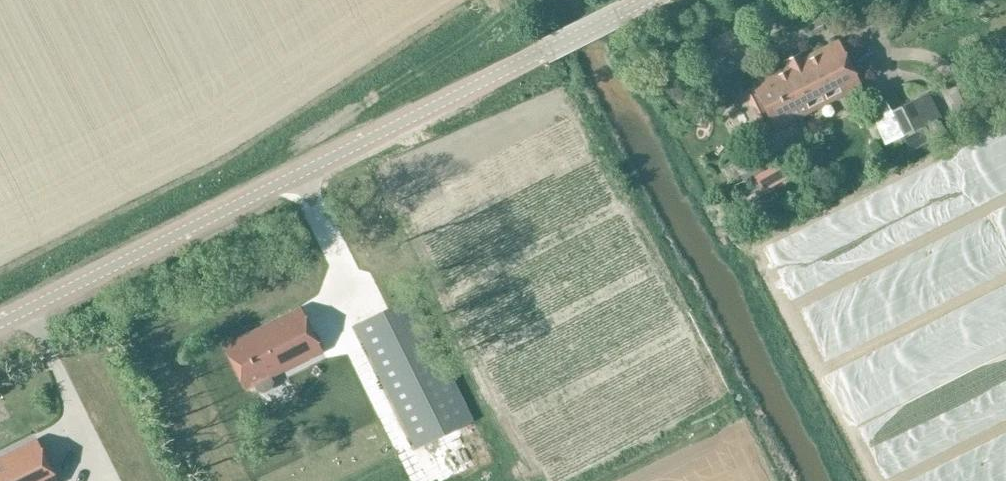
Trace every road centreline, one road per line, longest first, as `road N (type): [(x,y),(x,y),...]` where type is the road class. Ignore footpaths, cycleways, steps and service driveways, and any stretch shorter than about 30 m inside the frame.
road 1 (unclassified): [(0,323),(647,0)]

